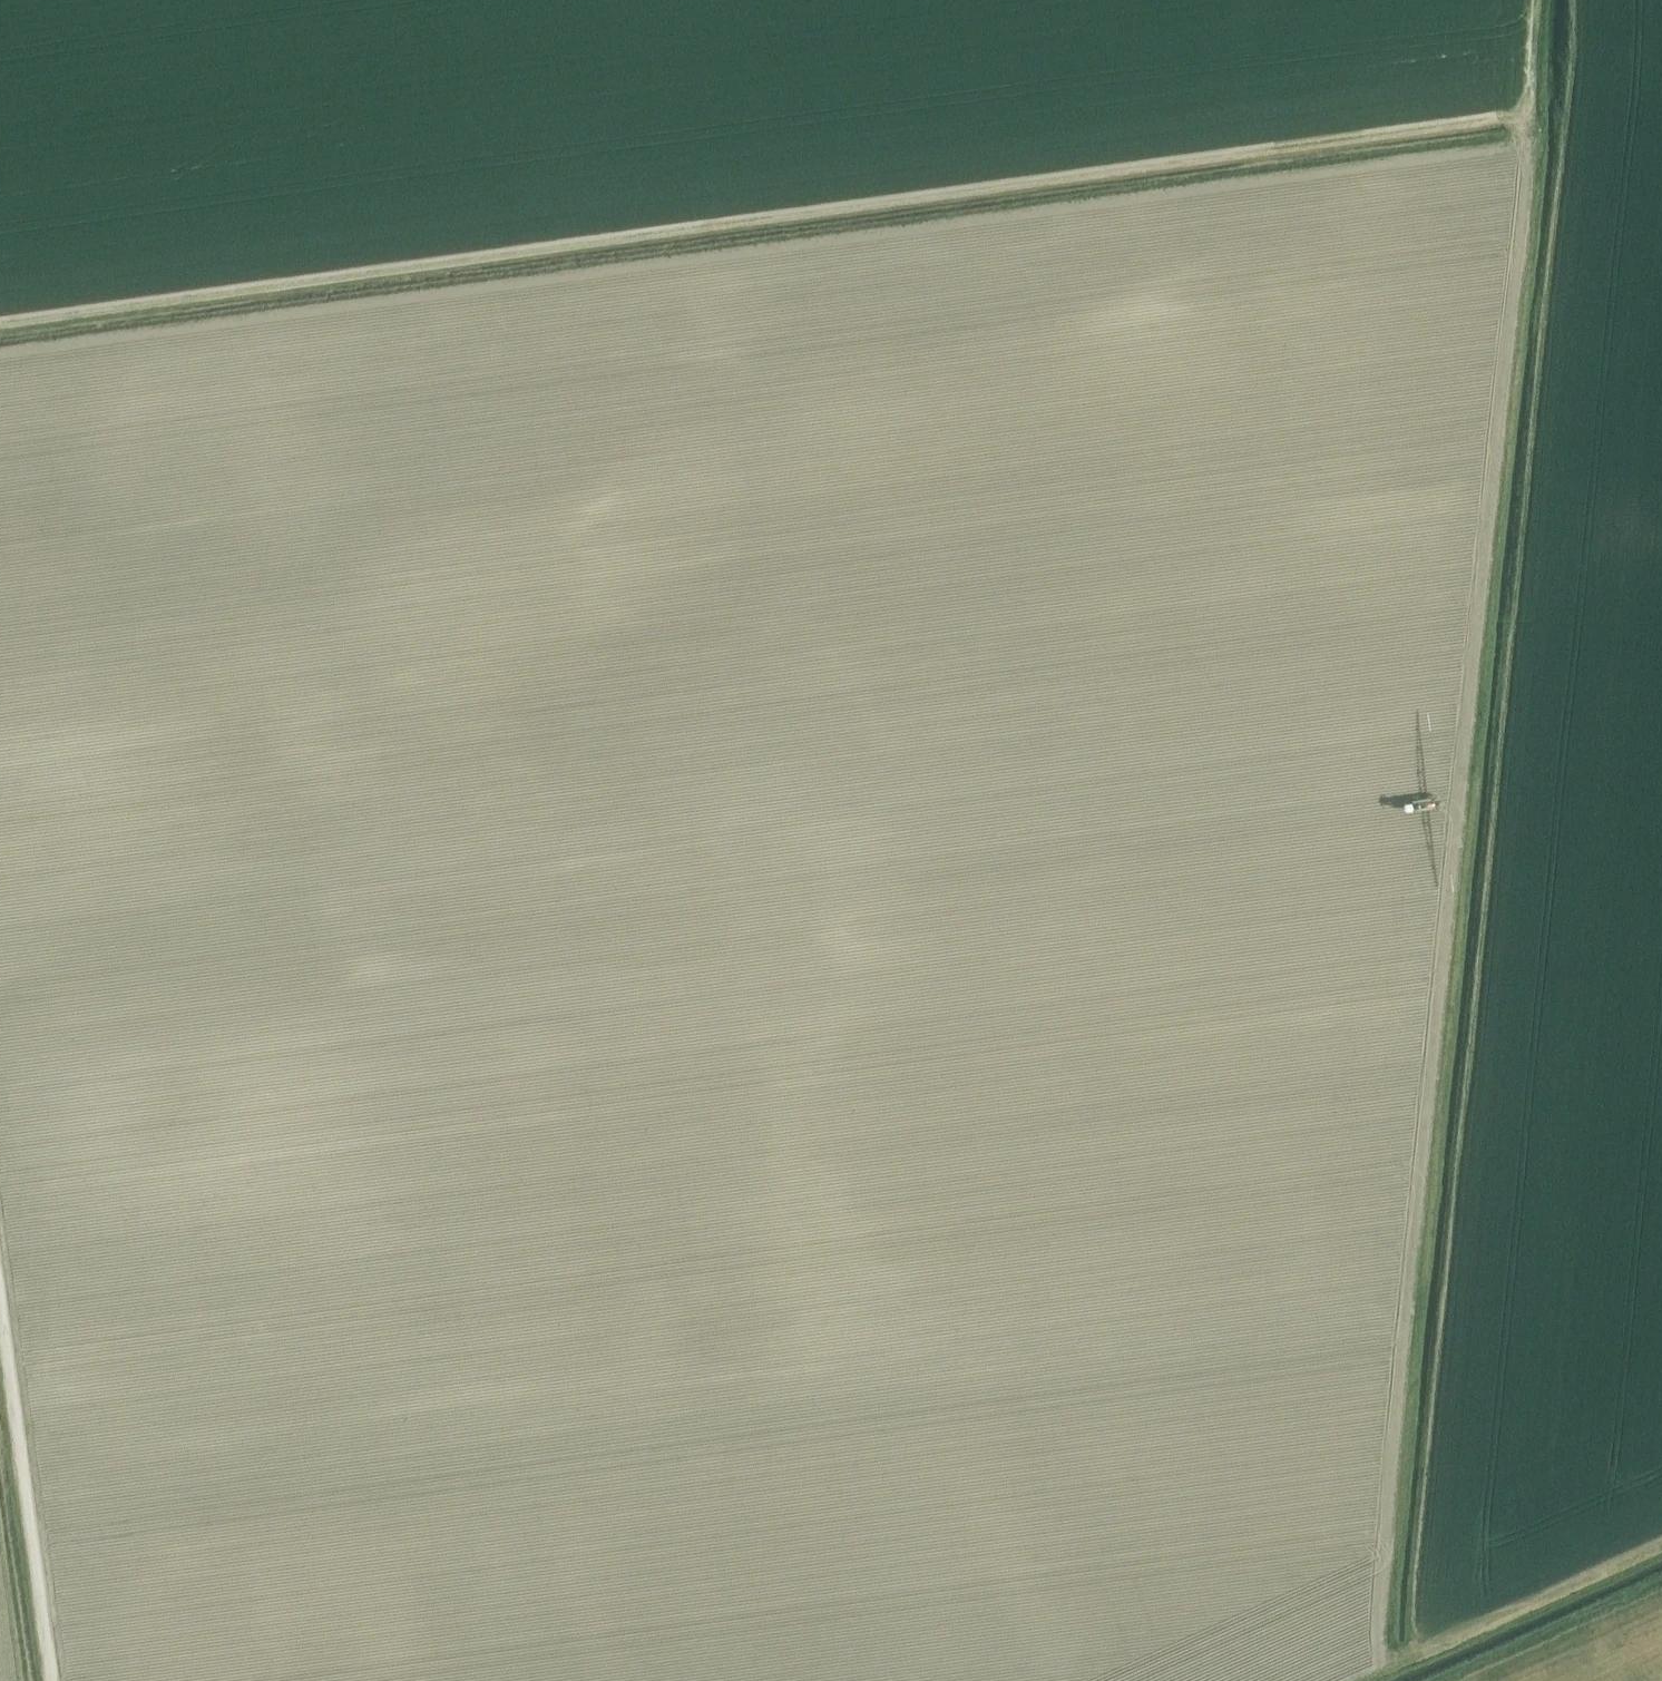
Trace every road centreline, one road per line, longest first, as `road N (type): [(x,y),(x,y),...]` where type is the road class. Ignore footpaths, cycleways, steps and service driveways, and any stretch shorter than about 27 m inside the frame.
road 1 (track): [(43,1680),(0,1355)]

